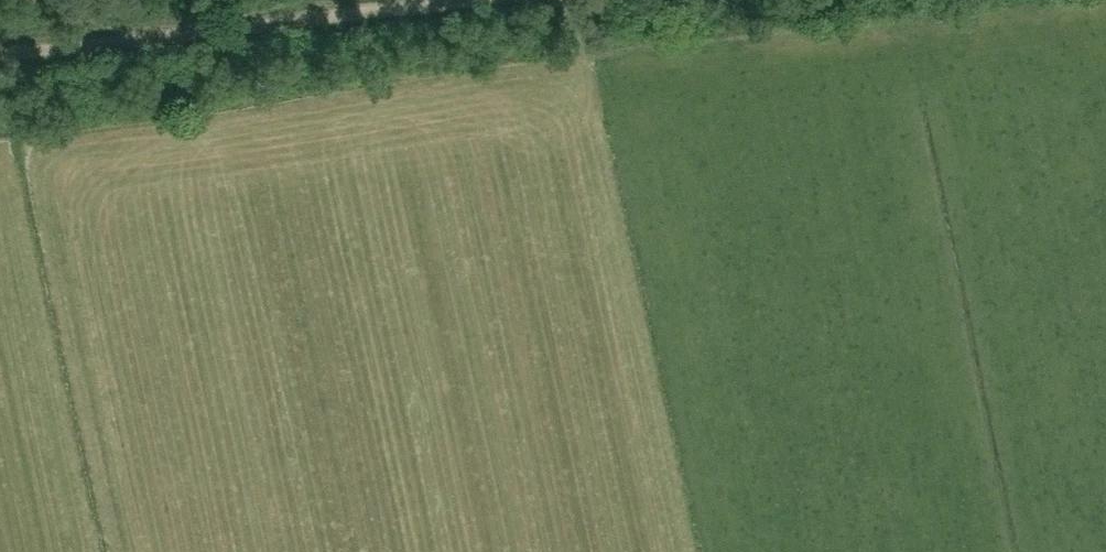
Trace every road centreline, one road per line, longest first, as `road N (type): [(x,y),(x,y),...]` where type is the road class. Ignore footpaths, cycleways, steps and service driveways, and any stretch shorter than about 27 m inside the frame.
road 1 (track): [(492,0),(0,60)]

